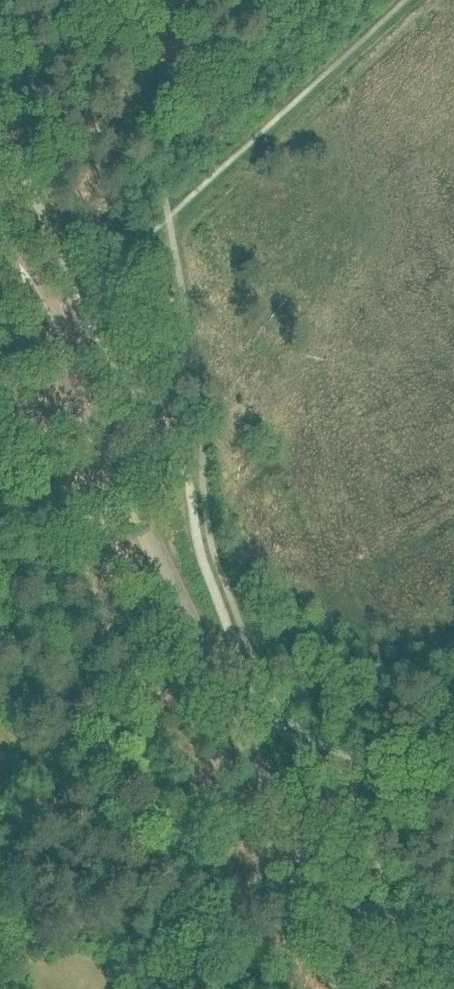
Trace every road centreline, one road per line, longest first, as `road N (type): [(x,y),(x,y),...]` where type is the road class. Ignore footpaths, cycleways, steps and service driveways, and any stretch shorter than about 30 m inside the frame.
road 1 (tertiary): [(367,988),(0,218)]
road 2 (track): [(60,348),(442,0)]
road 3 (track): [(453,918),(337,930),(264,988)]
road 4 (track): [(112,457),(0,543)]

